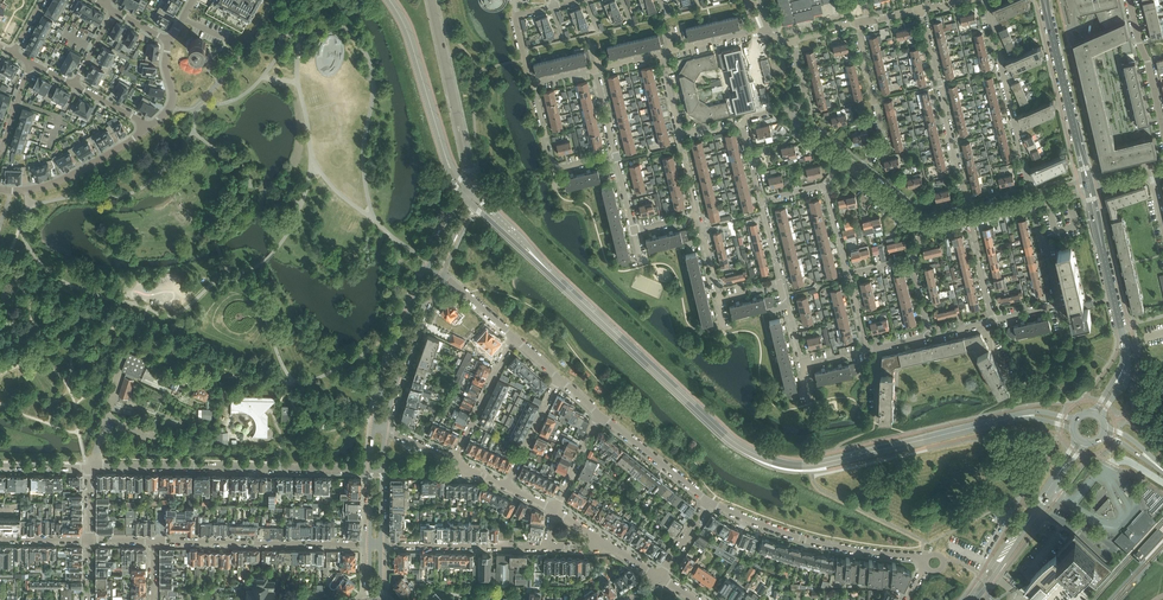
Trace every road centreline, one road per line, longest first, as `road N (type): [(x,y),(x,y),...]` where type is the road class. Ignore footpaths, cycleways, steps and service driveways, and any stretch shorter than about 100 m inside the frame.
road 1 (secondary): [(538,260),(732,440),(772,460),(810,465),(1023,416)]
road 2 (residential): [(90,466),(371,470)]
road 3 (residential): [(926,561),(802,538),(710,501)]
road 4 (residential): [(370,544),(153,542)]
road 5 (residential): [(969,208),(921,10)]
road 6 (residential): [(1031,194),(987,0)]
road 7 (tertiary): [(432,0),(470,171)]
road 8 (tertiary): [(429,267),(374,429)]
road 9 (residential): [(381,544),(548,547)]
road 10 (tertiary): [(385,429),(438,272)]
road 11 (secondary): [(389,0),(413,47),(445,154)]
road 12 (residential): [(149,127),(70,176),(0,189)]
road 13 (residential): [(862,169),(884,133),(858,23)]
road 14 (tertiary): [(1047,10),(1080,153)]
road 15 (residential): [(710,501),(600,414)]
road 16 (residential): [(513,336),(454,462)]
road 17 (residential): [(1162,130),(1129,0)]
road 18 (residential): [(506,486),(559,378)]

